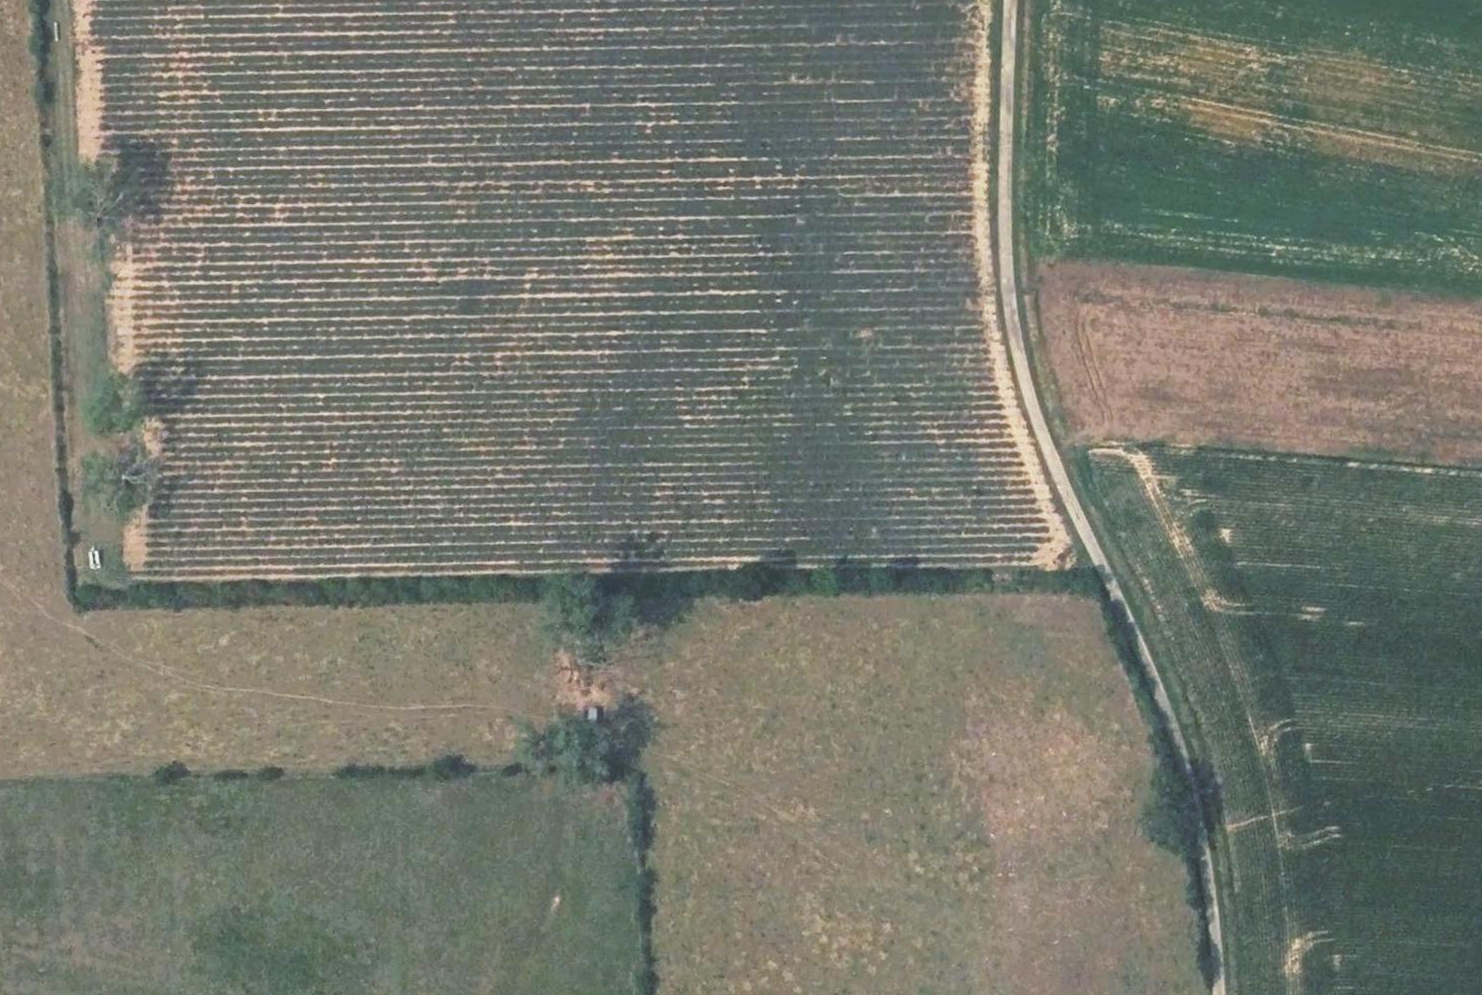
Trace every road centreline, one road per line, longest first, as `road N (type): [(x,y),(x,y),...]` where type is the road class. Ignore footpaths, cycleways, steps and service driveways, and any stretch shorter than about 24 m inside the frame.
road 1 (track): [(1012,0),(1005,206),(1024,376),(1051,458),(1187,772),(1220,994)]

